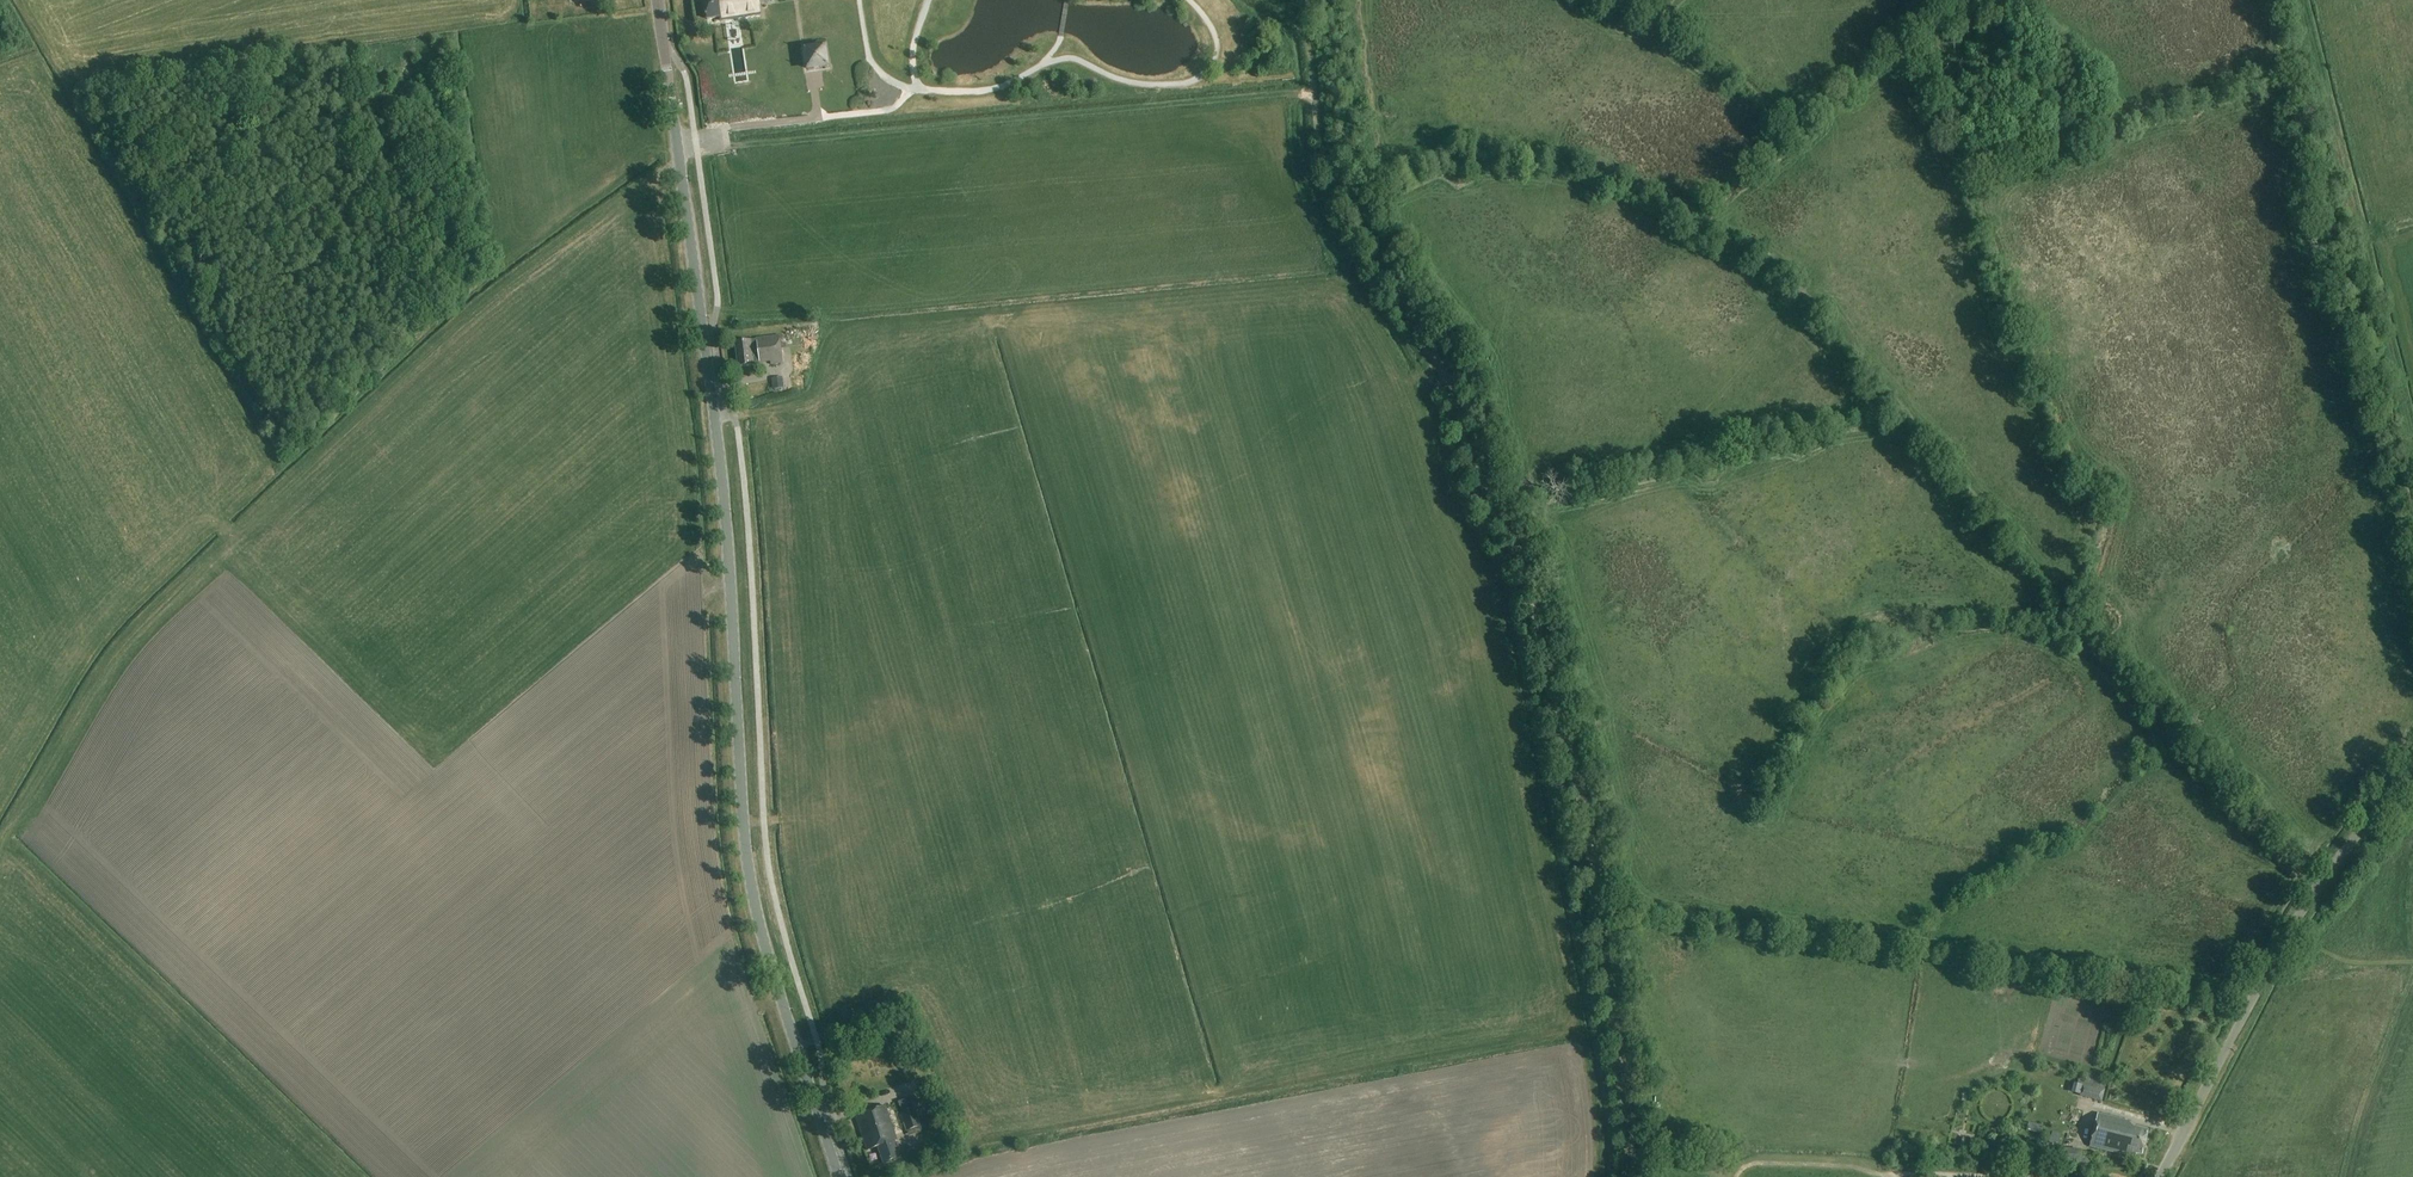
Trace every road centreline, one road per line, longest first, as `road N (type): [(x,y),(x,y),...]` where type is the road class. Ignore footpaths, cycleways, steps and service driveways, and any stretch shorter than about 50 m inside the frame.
road 1 (tertiary): [(839,1176),(748,874),(724,495),(658,0)]
road 2 (track): [(1599,900),(1518,551),(1350,201)]
road 3 (unclassified): [(2161,1176),(2310,899),(2412,769)]
road 4 (track): [(1627,1176),(1626,1094),(1599,900)]

